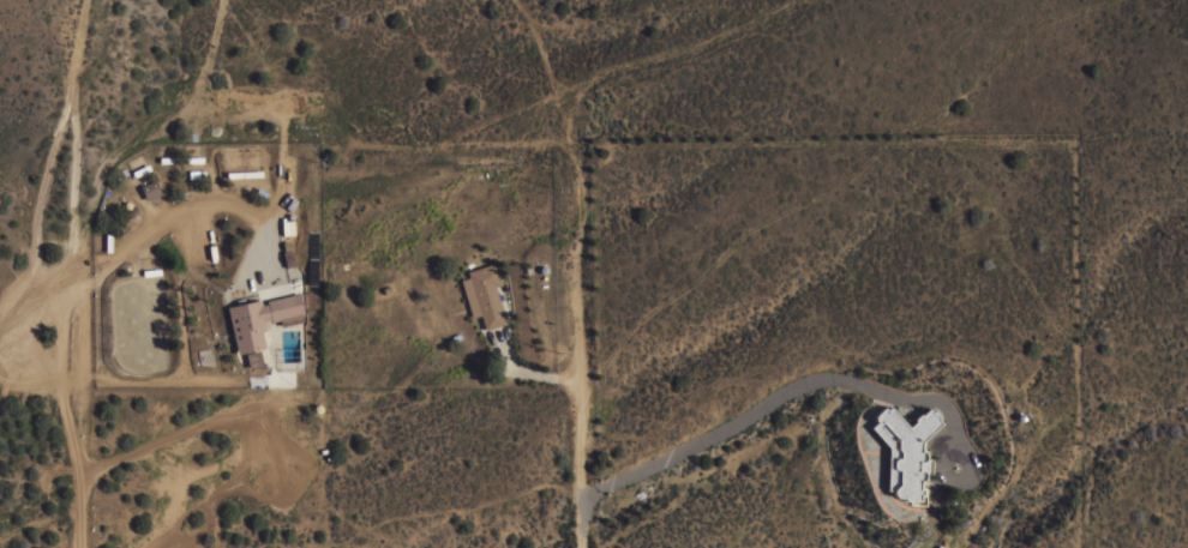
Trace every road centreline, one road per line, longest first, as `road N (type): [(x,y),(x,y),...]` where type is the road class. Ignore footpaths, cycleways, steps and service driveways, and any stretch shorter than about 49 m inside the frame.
road 1 (residential): [(583,192),(586,547)]
road 2 (residential): [(71,245),(60,396),(79,486),(81,547)]
road 3 (residential): [(88,0),(74,104),(71,245)]

